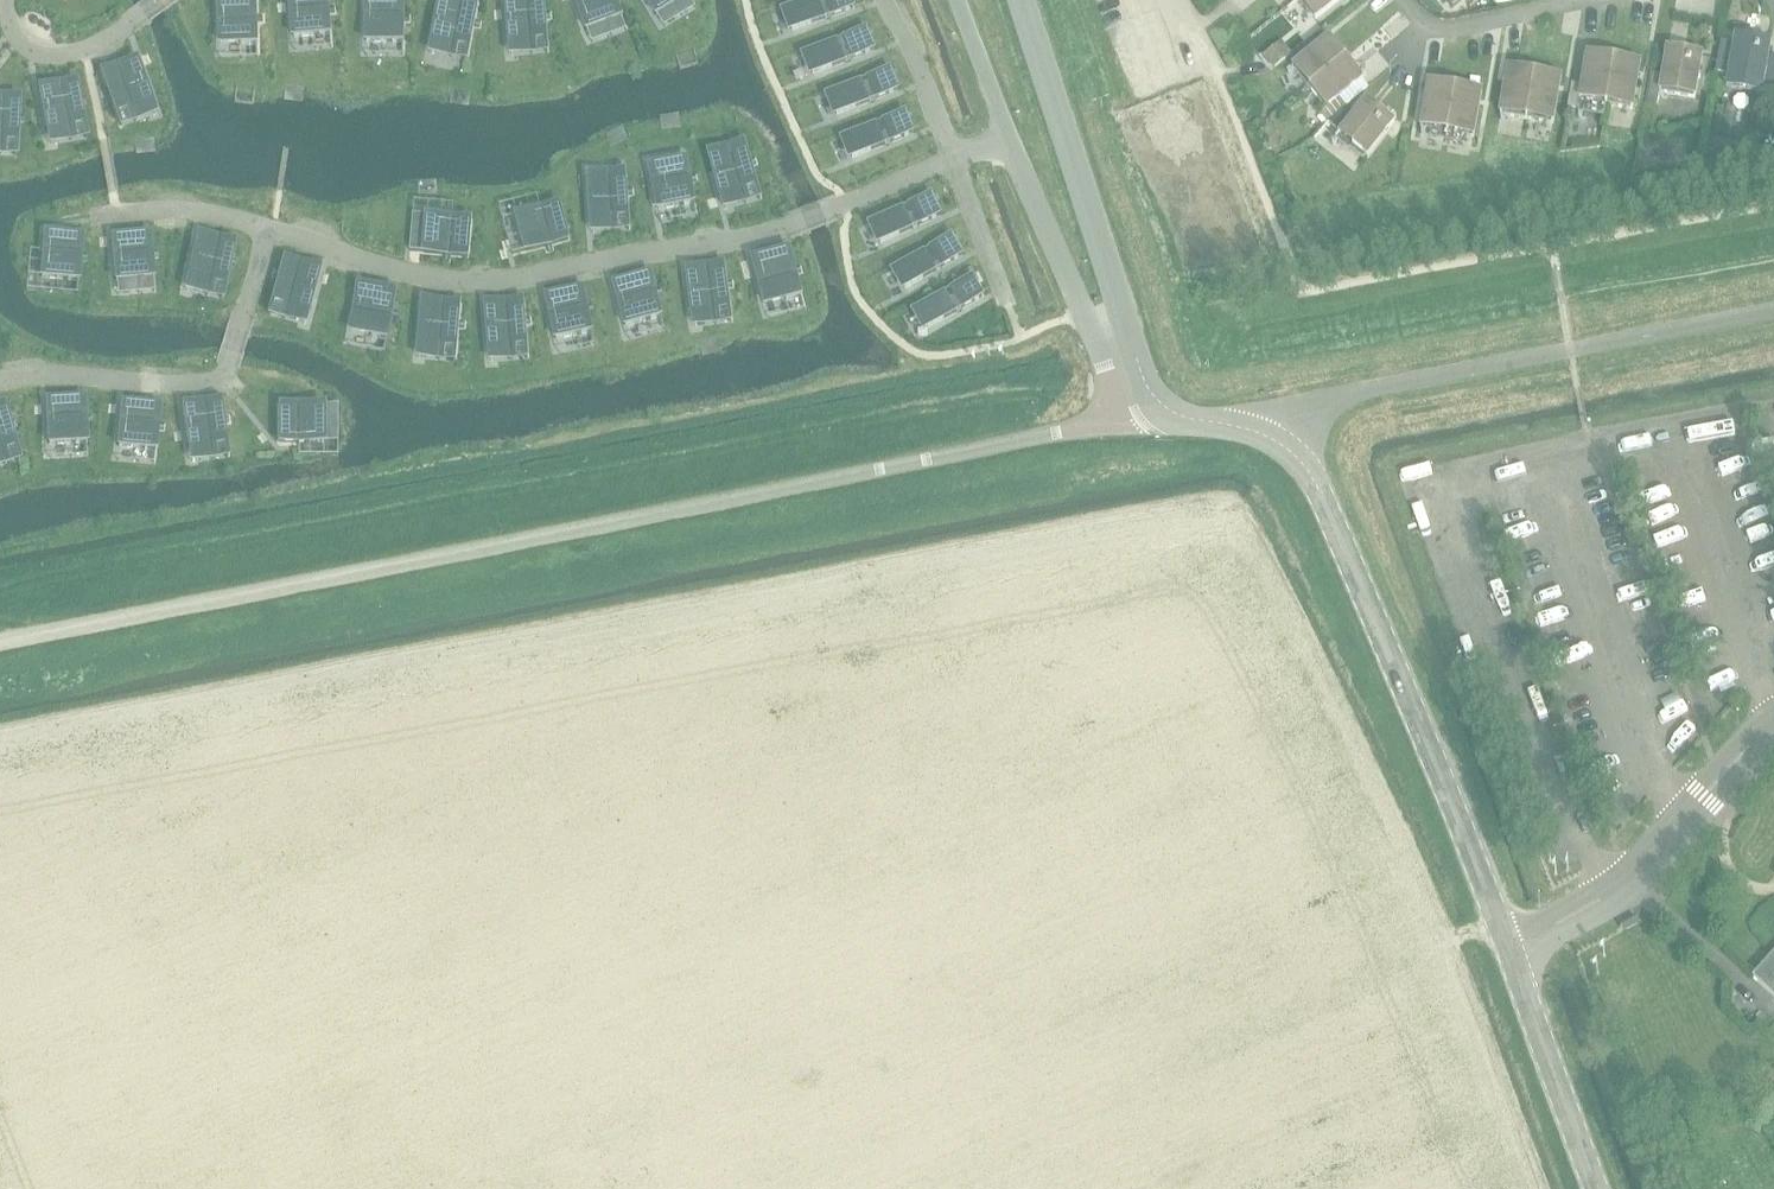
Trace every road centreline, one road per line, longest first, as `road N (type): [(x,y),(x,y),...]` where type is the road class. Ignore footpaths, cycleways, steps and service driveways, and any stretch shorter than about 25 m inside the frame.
road 1 (unclassified): [(0,639),(1123,418)]
road 2 (unclassified): [(1504,943),(1328,508),(1310,473),(1272,437)]
road 3 (unclassified): [(1773,308),(1314,397),(1292,408),(1272,437)]
road 4 (unclassified): [(1123,418),(956,0)]
road 5 (unclassified): [(1161,405),(1144,381),(1021,0)]
road 6 (unclassified): [(1504,943),(1621,878),(1773,716)]
road 7 (unclassified): [(1596,1188),(1504,943)]

